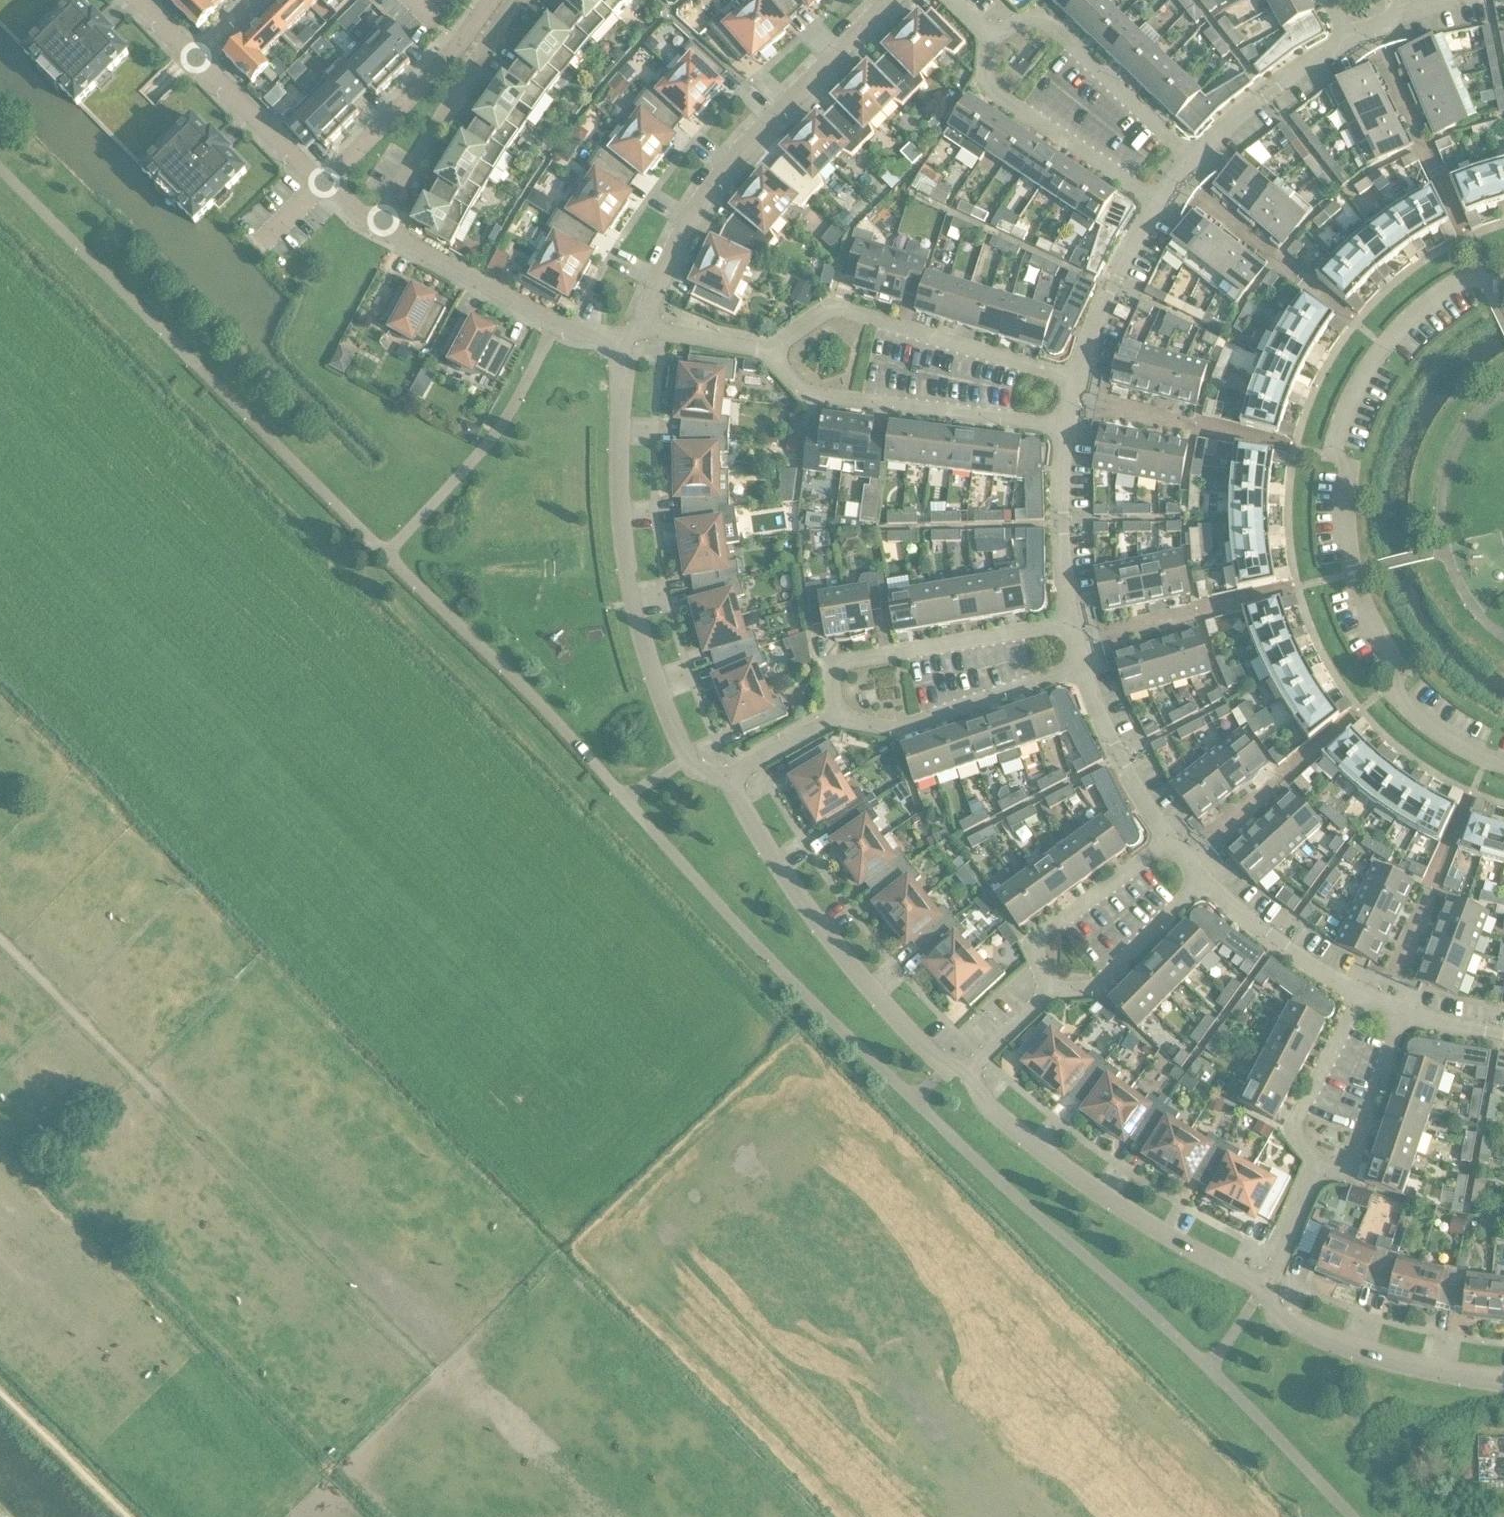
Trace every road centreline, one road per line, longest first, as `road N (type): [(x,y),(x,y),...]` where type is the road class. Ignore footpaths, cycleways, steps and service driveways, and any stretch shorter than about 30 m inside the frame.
road 1 (residential): [(1503,764),(1446,736),(1393,686),(1397,664),(1352,574),(1349,475),(1334,446),(1364,375),(1405,323),(1466,280),(1503,284)]
road 2 (residential): [(631,346),(620,450),(624,533),(660,697),(688,761)]
road 3 (residential): [(891,0),(732,160),(687,222),(635,328)]
road 4 (residential): [(964,1077),(840,954),(729,780)]
road 5 (residential): [(1264,1288),(1114,1204),(989,1112),(964,1077)]
road 6 (residential): [(768,351),(834,308),(1076,380)]
road 7 (residential): [(768,351),(816,397),(1067,427)]
road 8 (residential): [(836,719),(829,675),(841,663),(1070,623)]
road 9 (residential): [(631,346),(557,325),(379,224)]
road 10 (residential): [(1503,1380),(1412,1367),(1289,1324),(1264,1288)]
road 11 (residential): [(379,224),(521,0)]
road 12 (residential): [(1194,160),(1049,23),(1031,20),(989,35)]
road 13 (residential): [(1160,203),(996,94),(985,77),(989,35)]
road 14 (residential): [(836,719),(893,731),(1082,667)]
road 15 (residential): [(491,0),(458,45),(324,184)]
road 16 (residential): [(1050,994),(1037,948),(1045,932),(1171,840)]
road 17 (residential): [(1319,1171),(1293,1129),(1361,994)]
road 18 (residential): [(1050,994),(1099,983),(1204,879)]
road 19 (residential): [(1076,380),(1092,332),(1160,203)]
road 20 (residential): [(1194,160),(1227,126),(1349,41)]
road 21 (residential): [(1070,623),(1067,427)]
road 22 (residential): [(1361,994),(1323,974),(1204,879)]
road 23 (residential): [(1171,840),(1082,667)]
road 24 (residential): [(1319,1171),(1336,1171),(1355,1156),(1403,1012)]
road 25 (residential): [(195,59),(324,184)]
road 26 (residential): [(635,328),(768,351)]
road 27 (residential): [(1264,1288),(1319,1171)]
road 28 (residential): [(729,780),(836,719)]

